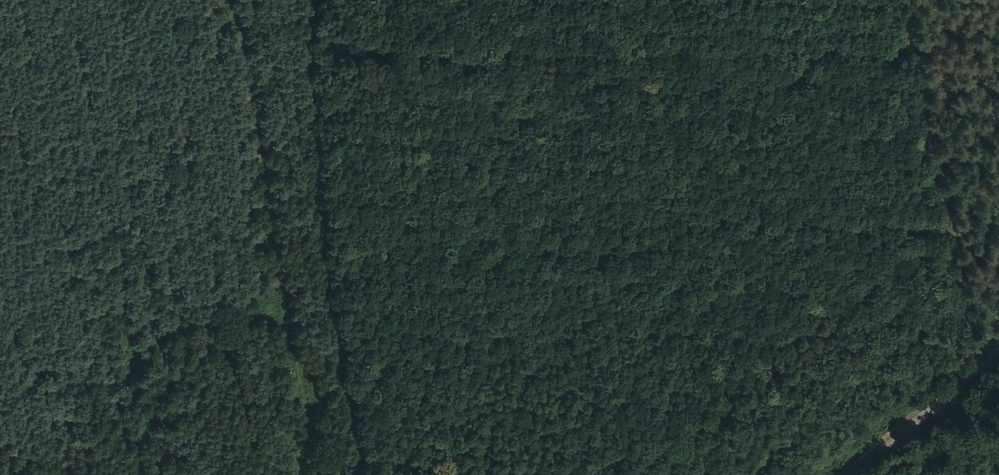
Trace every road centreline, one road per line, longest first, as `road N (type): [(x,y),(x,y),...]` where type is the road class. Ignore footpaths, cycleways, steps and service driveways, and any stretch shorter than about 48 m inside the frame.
road 1 (track): [(323,474),(237,0)]
road 2 (track): [(976,370),(903,0)]
road 3 (tertiary): [(998,350),(851,474)]

